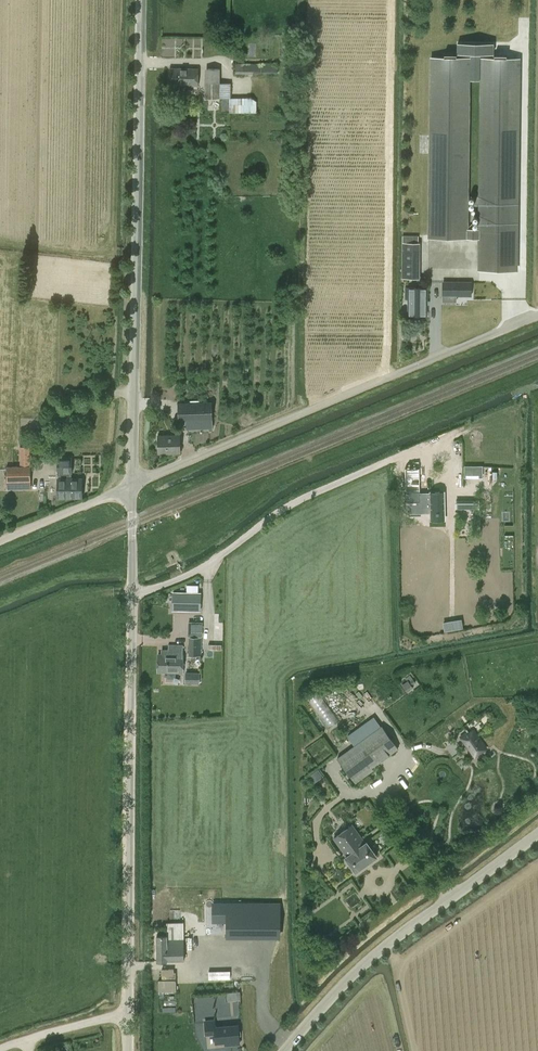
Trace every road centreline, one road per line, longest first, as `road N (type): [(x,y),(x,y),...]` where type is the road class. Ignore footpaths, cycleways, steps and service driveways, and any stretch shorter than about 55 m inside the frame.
road 1 (unclassified): [(128,1050),(132,485)]
road 2 (unclassified): [(132,485),(134,0)]
road 3 (unclassified): [(132,485),(537,313)]
road 4 (unclassified): [(287,1050),(352,976),(537,830)]
road 5 (unclassified): [(132,485),(0,541)]

